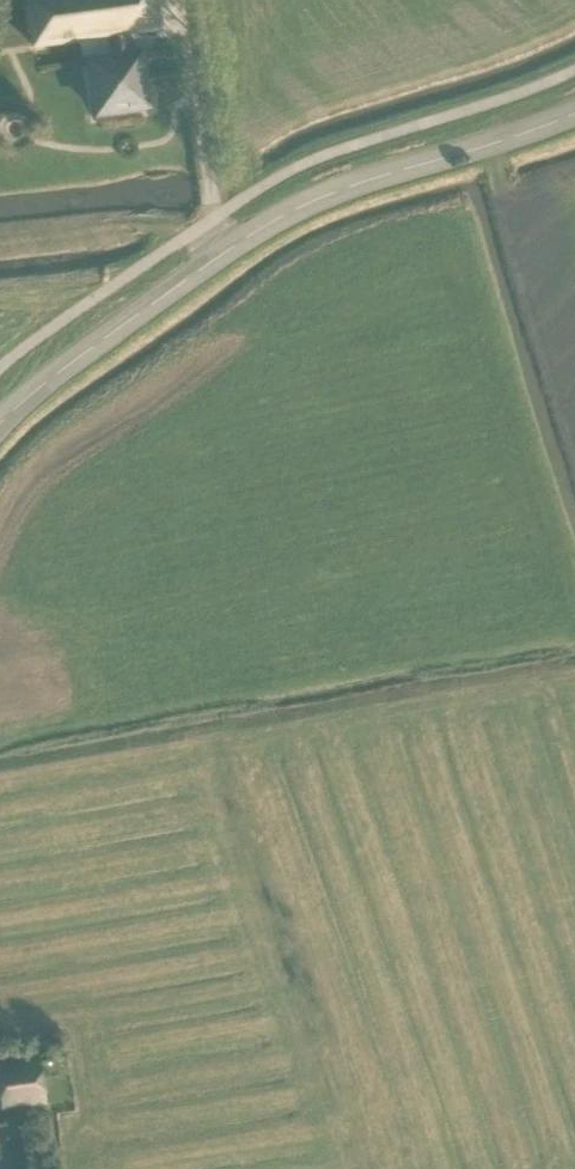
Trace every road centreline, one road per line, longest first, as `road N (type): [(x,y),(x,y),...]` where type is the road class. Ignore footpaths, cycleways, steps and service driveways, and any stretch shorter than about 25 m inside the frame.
road 1 (secondary): [(0,427),(131,321),(271,227),(574,115)]

